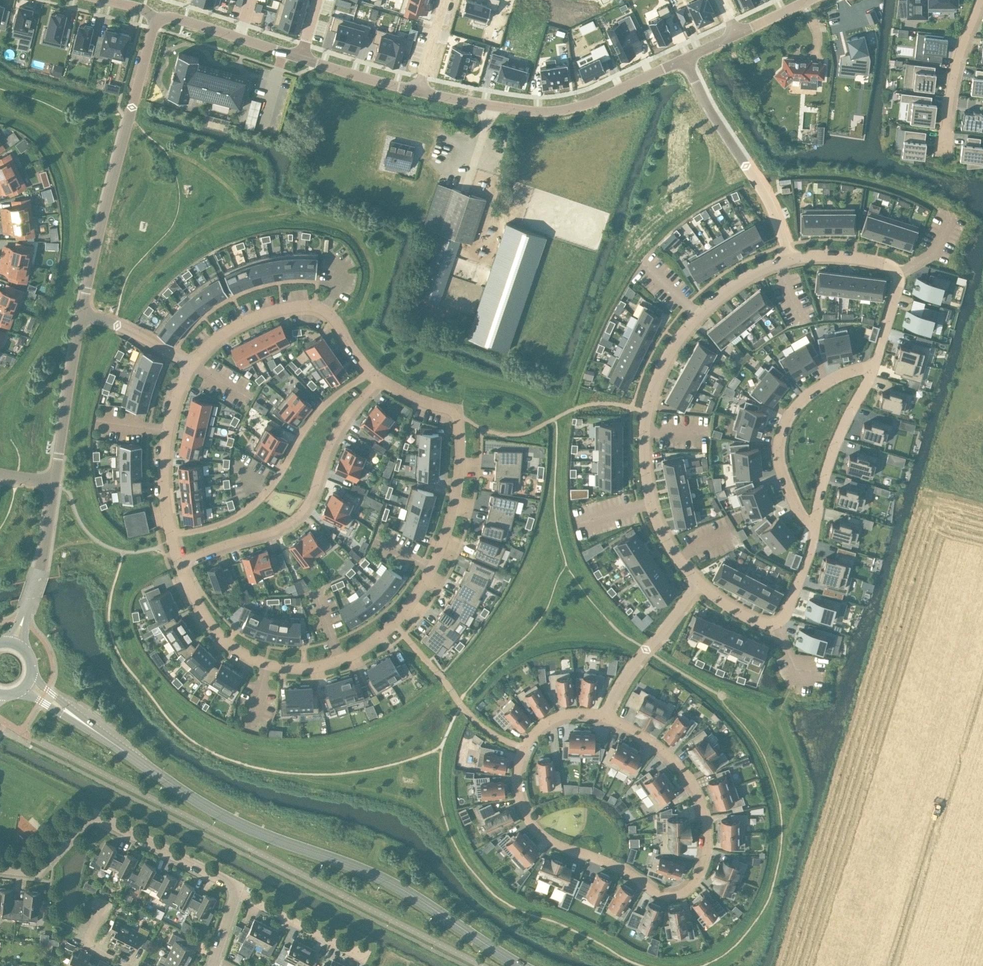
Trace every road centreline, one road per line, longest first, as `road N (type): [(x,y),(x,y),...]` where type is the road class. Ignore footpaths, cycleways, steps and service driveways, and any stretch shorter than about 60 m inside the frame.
road 1 (residential): [(179,564),(219,635),(264,663),(326,664),(393,624),(445,540),(459,417),(381,381)]
road 2 (secondary): [(522,965),(367,871),(204,805),(101,735)]
road 3 (residential): [(524,748),(518,792),(541,835),(619,867),(661,895),(685,891),(706,856),(699,795),(661,748),(605,718)]
road 4 (residential): [(789,260),(709,306),(675,344),(652,394),(644,448),(651,503),(668,545),(698,582)]
road 5 (unclassified): [(80,313),(156,19)]
road 6 (residential): [(179,564),(299,519),(342,423),(381,381)]
road 7 (residential): [(235,896),(225,880),(91,813),(34,870),(0,867)]
road 8 (unclassified): [(420,89),(521,109),(567,109),(683,58)]
road 9 (residential): [(371,372),(317,412),(257,501),(223,523),(171,534)]
road 10 (unclassified): [(683,58),(767,199),(789,260)]
road 11 (residential): [(371,372),(329,313),(308,305),(255,317),(192,364)]
road 12 (residential): [(815,526),(786,480),(780,433),(815,388),(874,366)]
road 13 (residential): [(874,366),(899,284),(893,269),(842,257),(789,260)]
road 14 (residential): [(698,582),(743,617),(777,624),(815,526)]
road 15 (residential): [(192,364),(164,460),(171,534)]
road 16 (unclassified): [(54,484),(80,313)]
road 17 (residential): [(815,526),(834,448),(874,366)]
road 18 (unclassified): [(605,718),(622,679),(698,582)]
road 19 (residential): [(979,0),(952,84),(943,156)]
road 20 (unclassified): [(156,19),(200,24),(302,57)]
road 21 (residential): [(360,956),(235,896)]
road 22 (unclassified): [(24,616),(54,484)]
road 23 (residential): [(80,313),(192,364)]
road 24 (unclassified): [(302,57),(420,89)]

